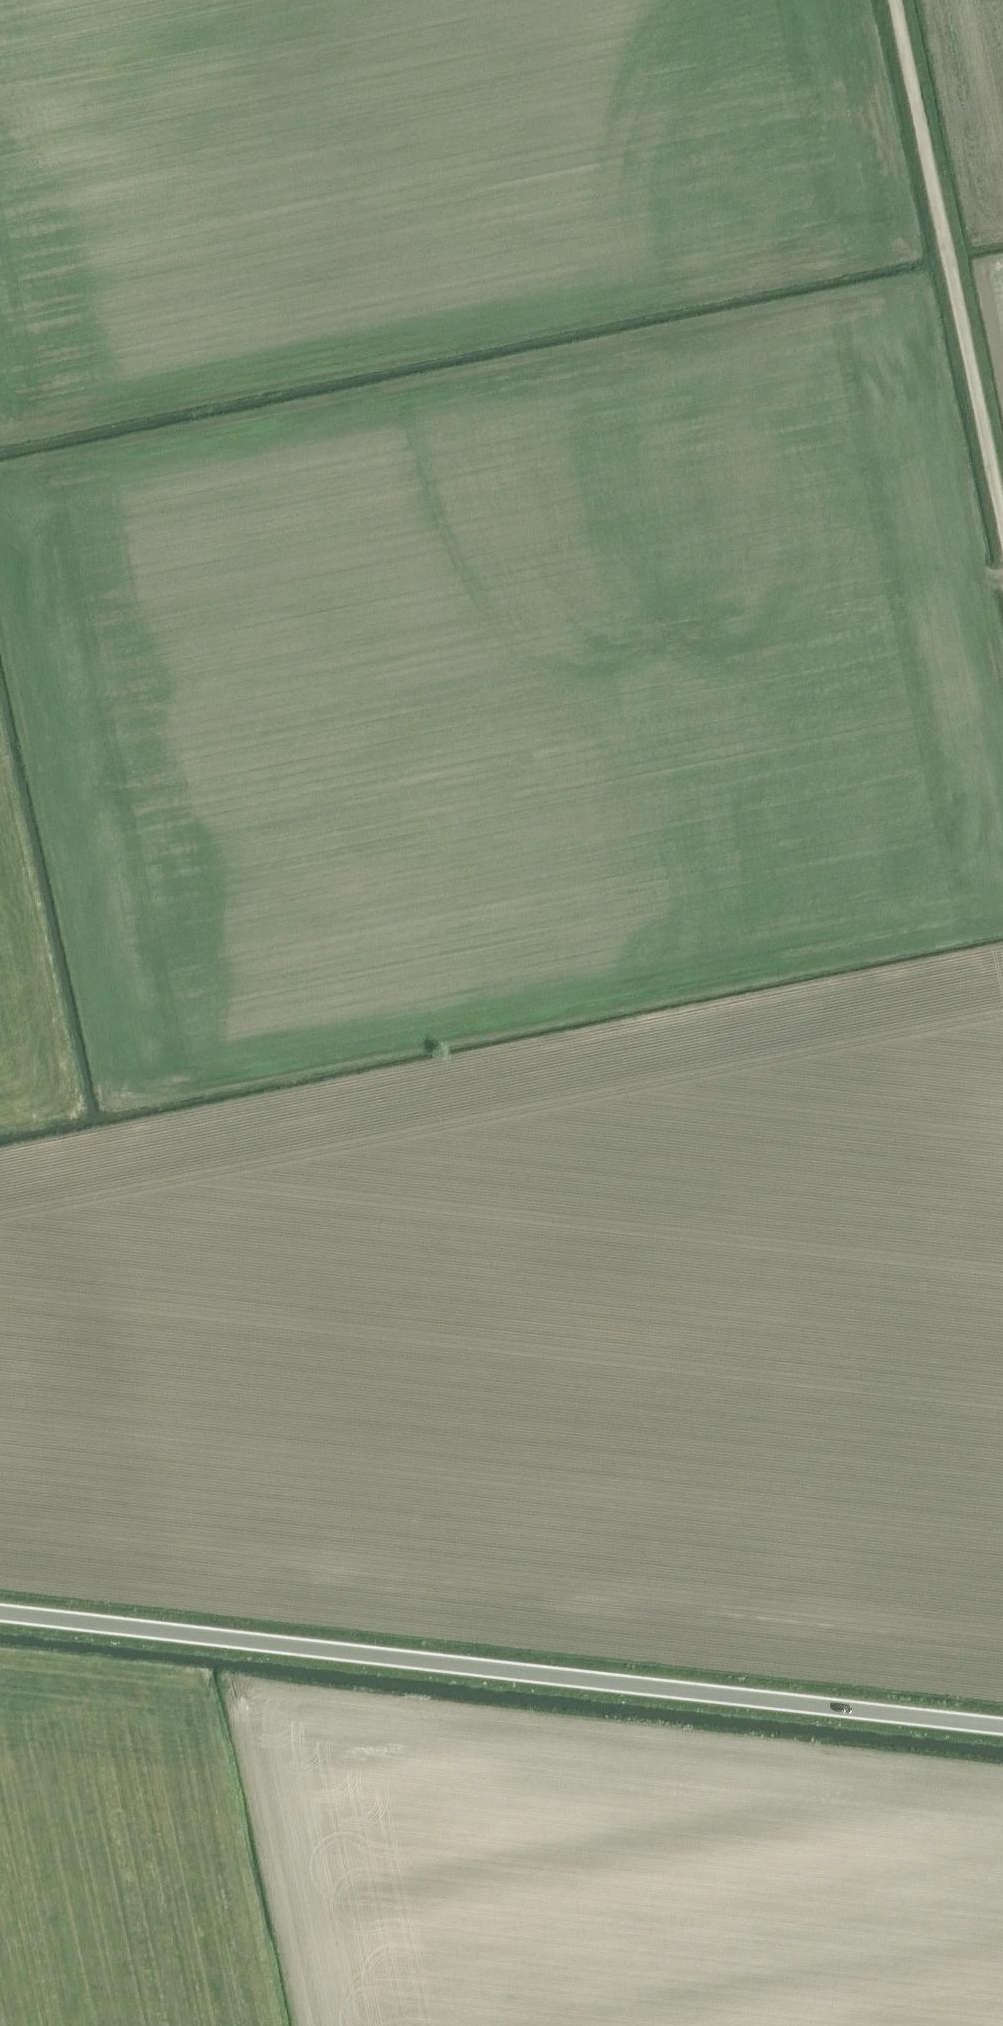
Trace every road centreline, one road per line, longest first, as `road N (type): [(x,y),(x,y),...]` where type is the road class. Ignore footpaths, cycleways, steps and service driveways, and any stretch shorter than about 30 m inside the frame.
road 1 (unclassified): [(1002,1725),(0,1613)]
road 2 (unclassified): [(1002,525),(895,0)]

